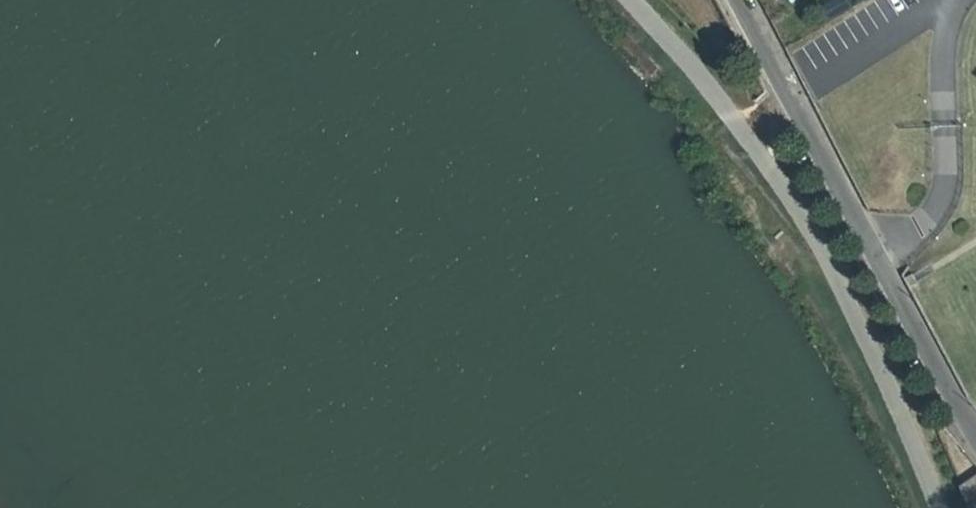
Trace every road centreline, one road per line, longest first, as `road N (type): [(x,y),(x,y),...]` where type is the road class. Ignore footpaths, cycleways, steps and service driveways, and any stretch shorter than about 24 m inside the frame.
road 1 (residential): [(975,407),(887,276),(739,0)]

